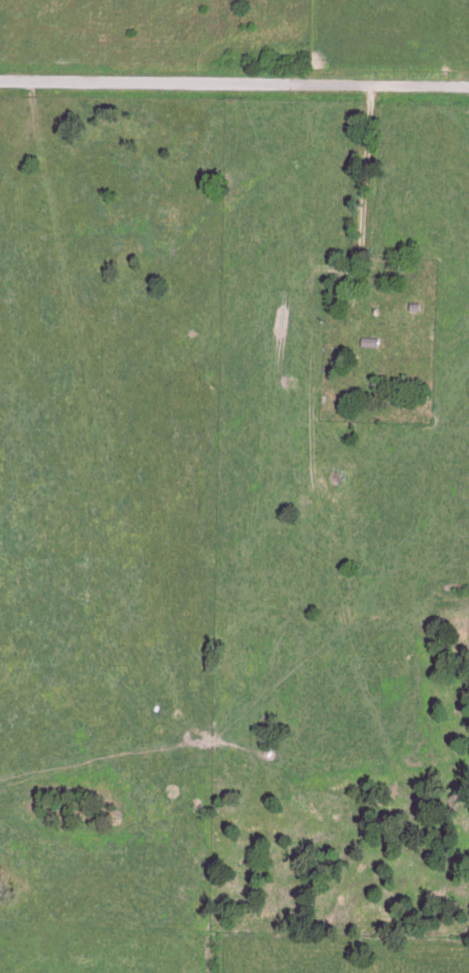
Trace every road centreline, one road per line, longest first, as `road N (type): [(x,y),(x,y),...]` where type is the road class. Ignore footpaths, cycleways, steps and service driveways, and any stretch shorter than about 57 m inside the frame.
road 1 (residential): [(468,85),(0,79)]

